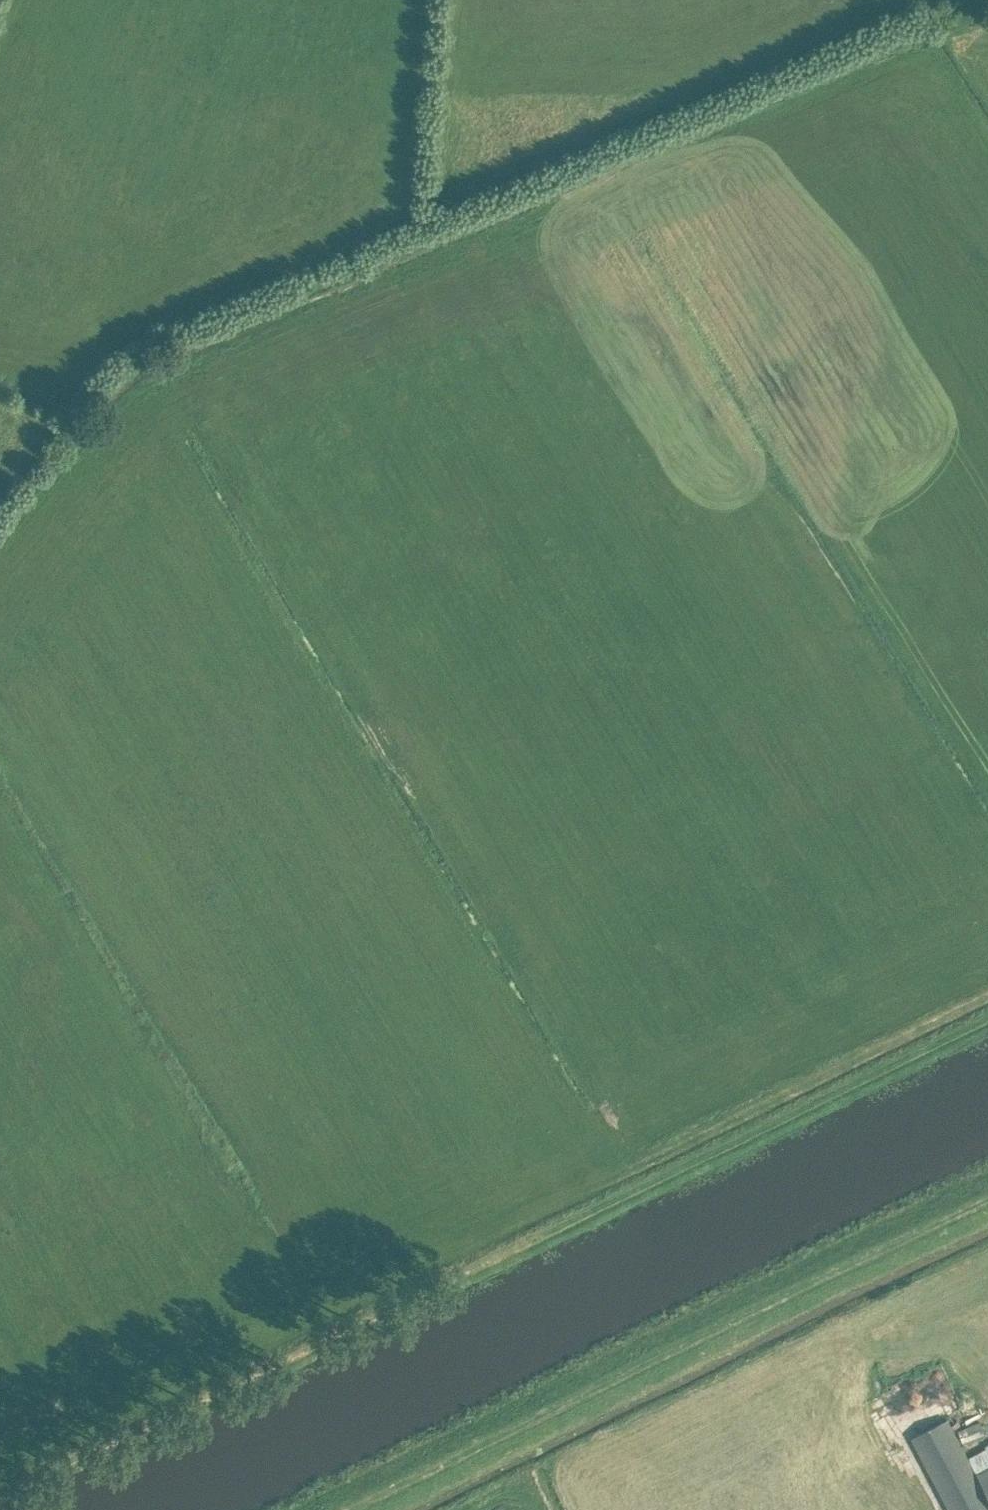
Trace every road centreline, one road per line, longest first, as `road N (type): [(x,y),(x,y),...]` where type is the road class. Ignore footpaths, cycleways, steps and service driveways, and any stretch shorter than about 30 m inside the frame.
road 1 (track): [(987,1001),(392,1295),(125,1414),(0,1482)]

